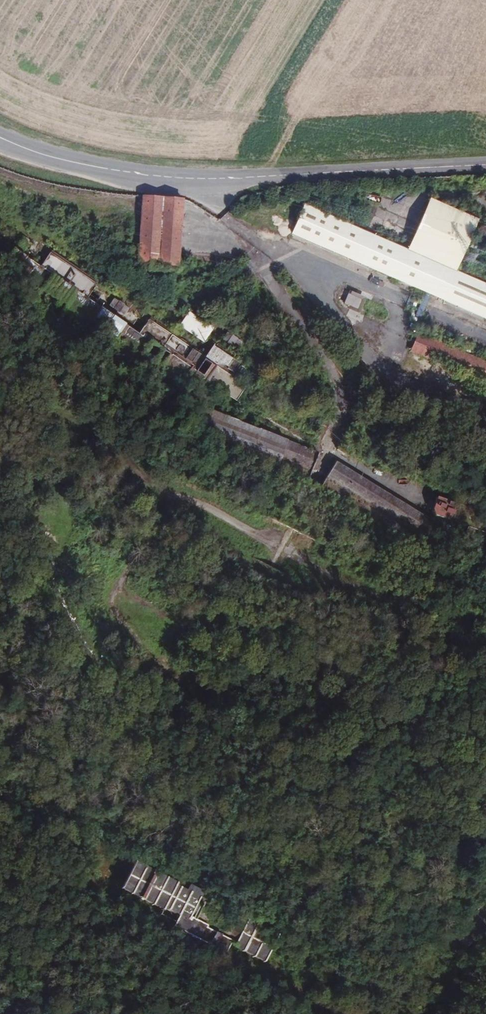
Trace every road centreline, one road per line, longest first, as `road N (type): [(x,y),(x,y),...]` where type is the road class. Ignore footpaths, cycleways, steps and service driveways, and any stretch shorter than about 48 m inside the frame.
road 1 (tertiary): [(0,137),(89,165),(175,178),(485,165)]

